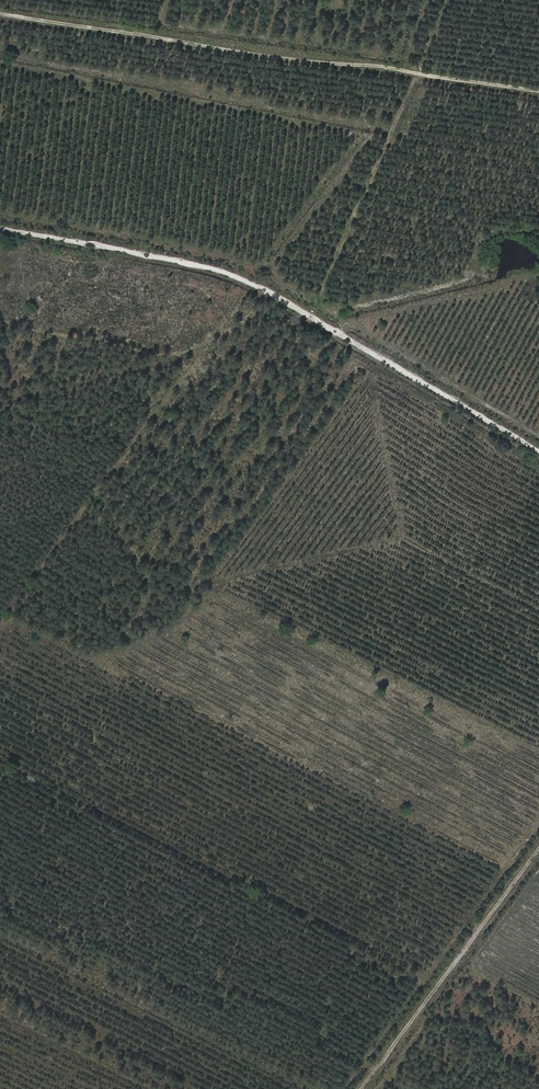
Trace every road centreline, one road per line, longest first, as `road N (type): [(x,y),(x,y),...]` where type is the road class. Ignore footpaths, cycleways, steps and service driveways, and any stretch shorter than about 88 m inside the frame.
road 1 (track): [(538,451),(241,278),(0,228)]
road 2 (track): [(538,91),(0,15)]
road 3 (track): [(538,849),(361,1088)]
road 4 (track): [(418,74),(310,317)]

